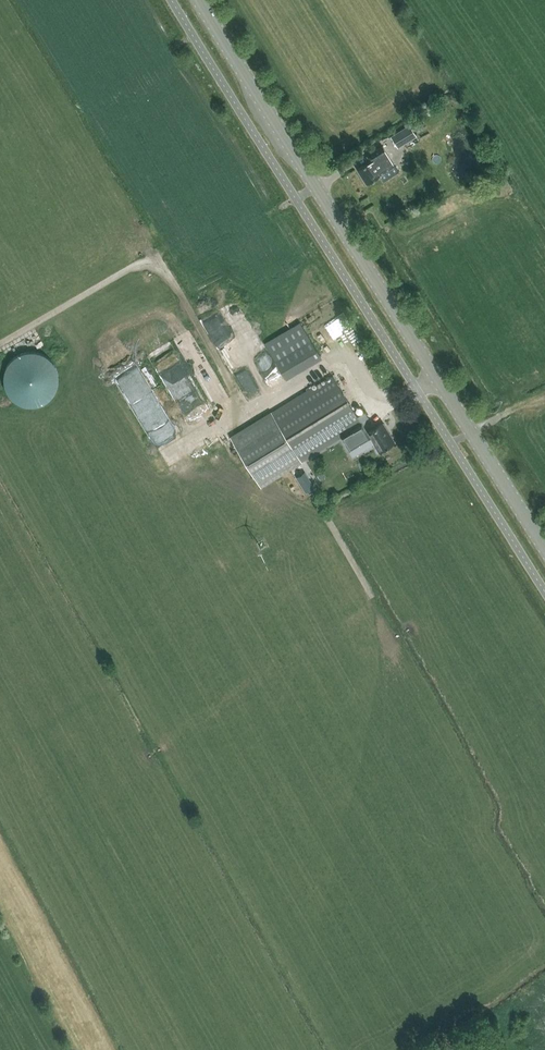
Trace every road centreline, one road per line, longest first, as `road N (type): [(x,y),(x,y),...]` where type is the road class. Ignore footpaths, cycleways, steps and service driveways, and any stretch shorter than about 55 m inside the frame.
road 1 (secondary): [(544,548),(197,0)]

